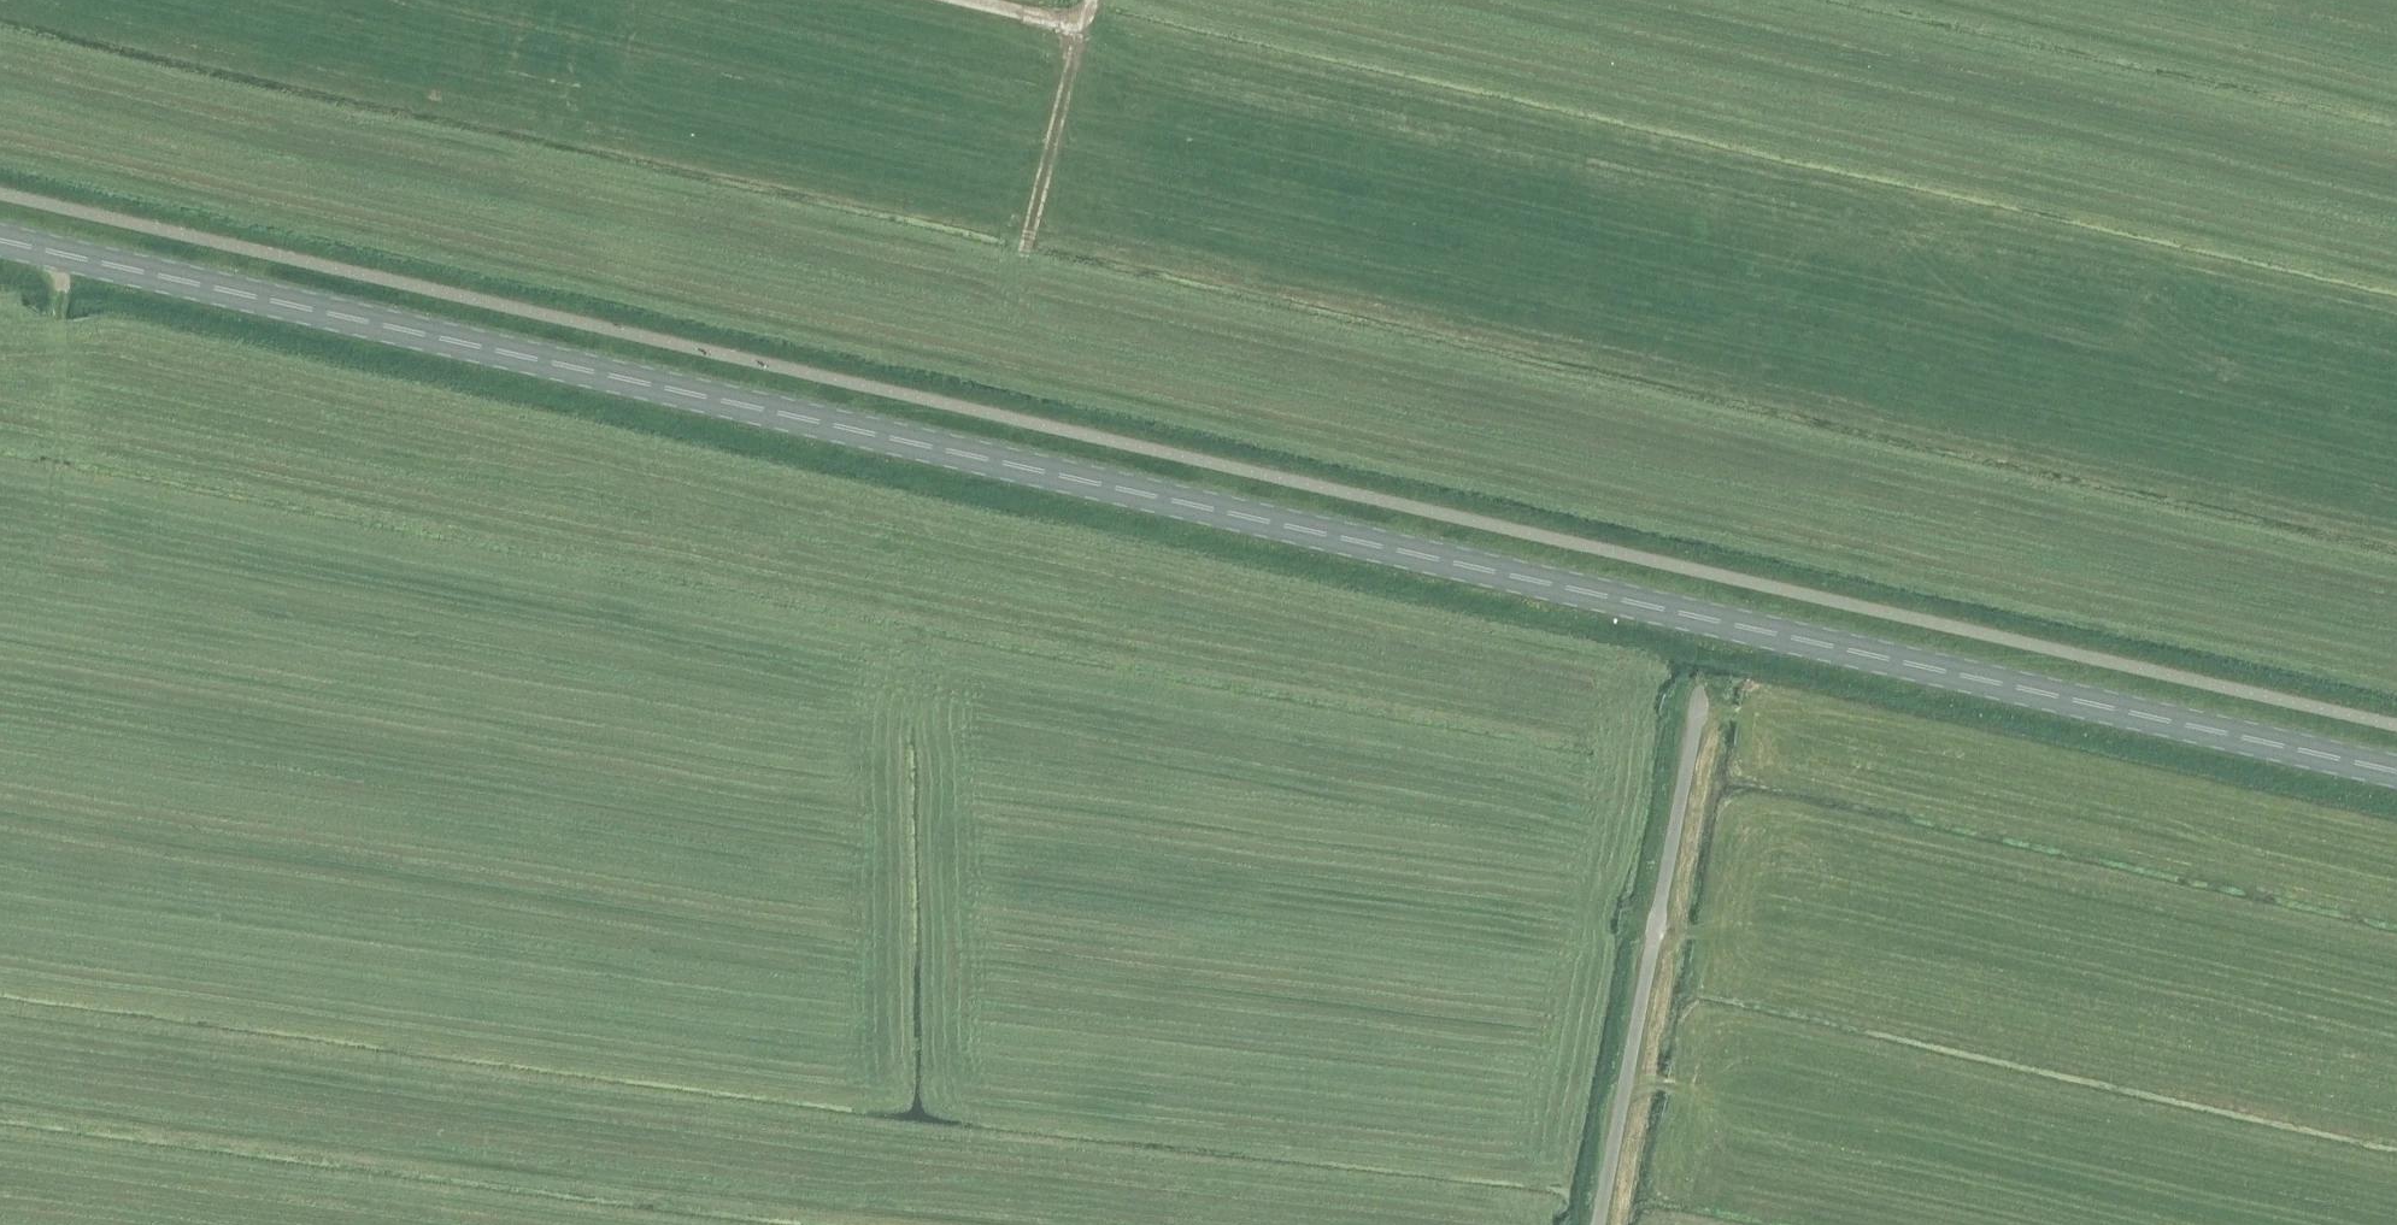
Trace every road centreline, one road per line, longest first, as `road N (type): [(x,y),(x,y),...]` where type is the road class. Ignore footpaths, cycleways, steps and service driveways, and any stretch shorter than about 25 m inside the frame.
road 1 (secondary): [(2396,771),(0,238)]
road 2 (unclassified): [(1602,1224),(1705,694)]
road 3 (track): [(0,613),(55,522),(64,319),(58,251)]
road 4 (track): [(1461,861),(1584,905),(1744,944)]
road 5 (track): [(1504,666),(1786,733)]
road 6 (track): [(1084,21),(1021,259)]

